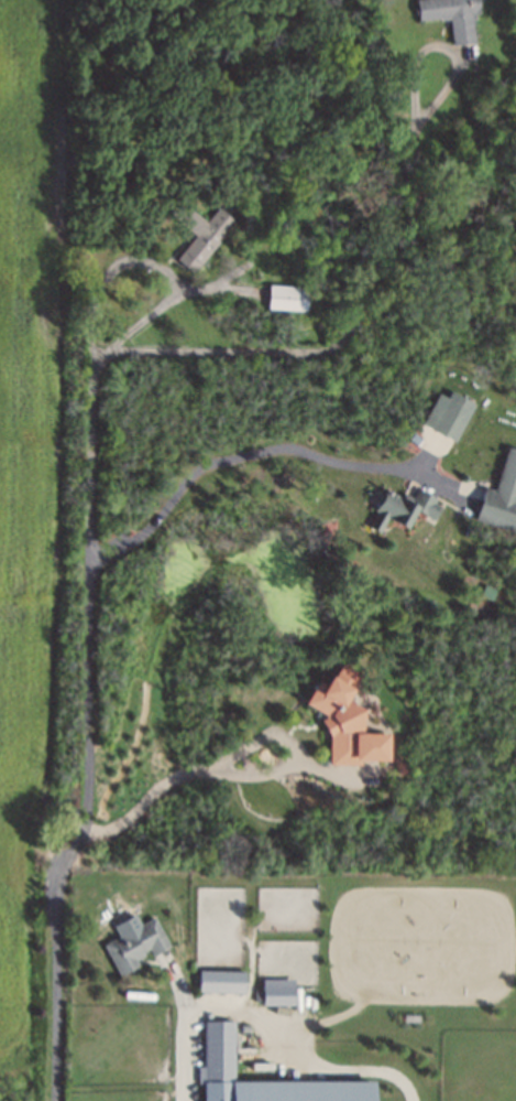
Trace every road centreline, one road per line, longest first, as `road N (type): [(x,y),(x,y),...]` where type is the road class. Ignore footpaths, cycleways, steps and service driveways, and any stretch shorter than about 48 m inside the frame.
road 1 (residential): [(51,1100),(54,856),(87,822),(89,527)]

